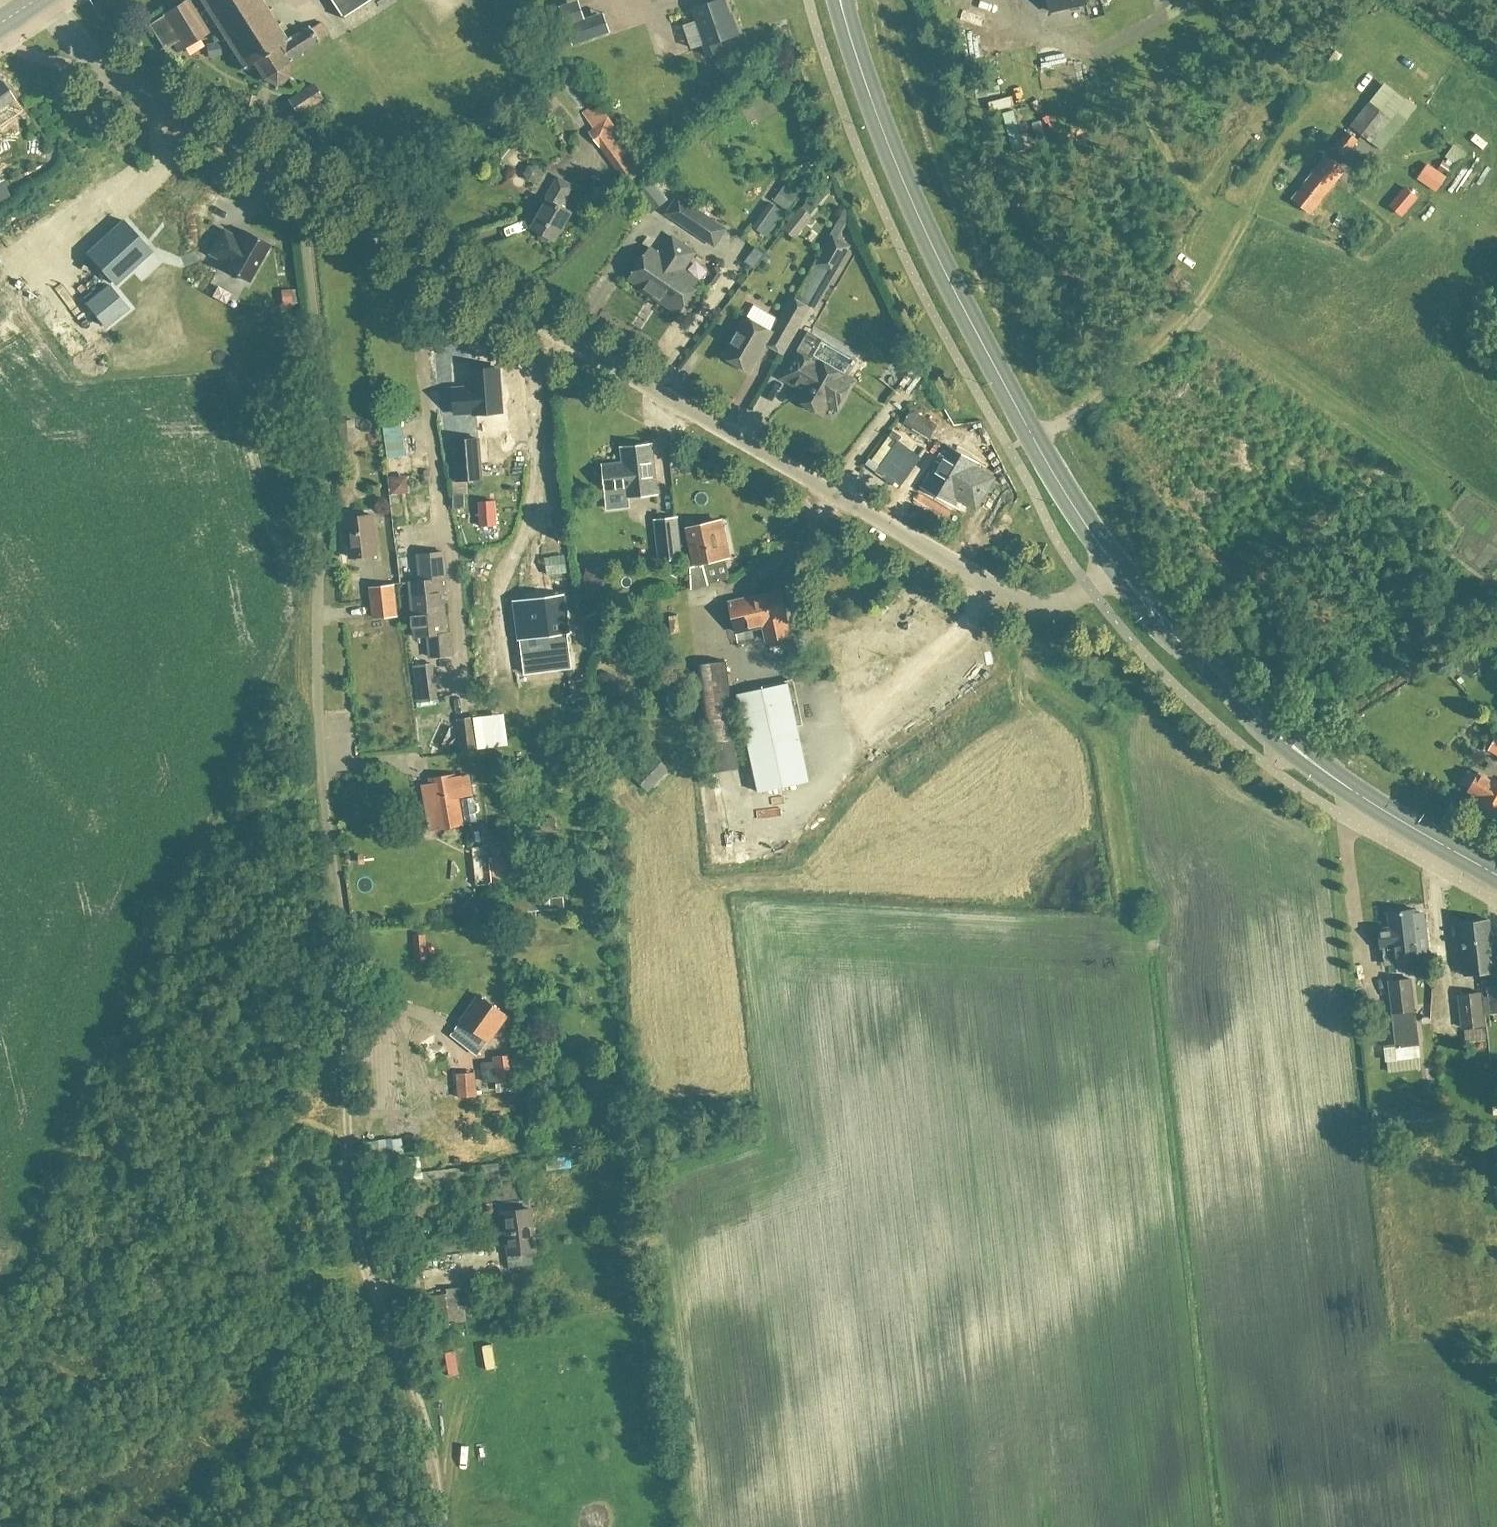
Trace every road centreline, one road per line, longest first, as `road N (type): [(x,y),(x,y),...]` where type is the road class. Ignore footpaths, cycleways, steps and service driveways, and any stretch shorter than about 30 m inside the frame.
road 1 (unclassified): [(314,192),(306,231),(330,474),(315,636),(355,1190),(366,1267),(433,1439),(441,1526)]
road 2 (residential): [(1119,568),(1054,602),(1024,604),(314,192)]
road 3 (primary): [(1119,568),(1091,538),(1033,439),(945,269),(893,161),(841,5)]
road 4 (primary): [(1496,873),(1312,761),(1188,652),(1119,568)]
road 5 (residential): [(314,192),(98,69),(41,0)]

